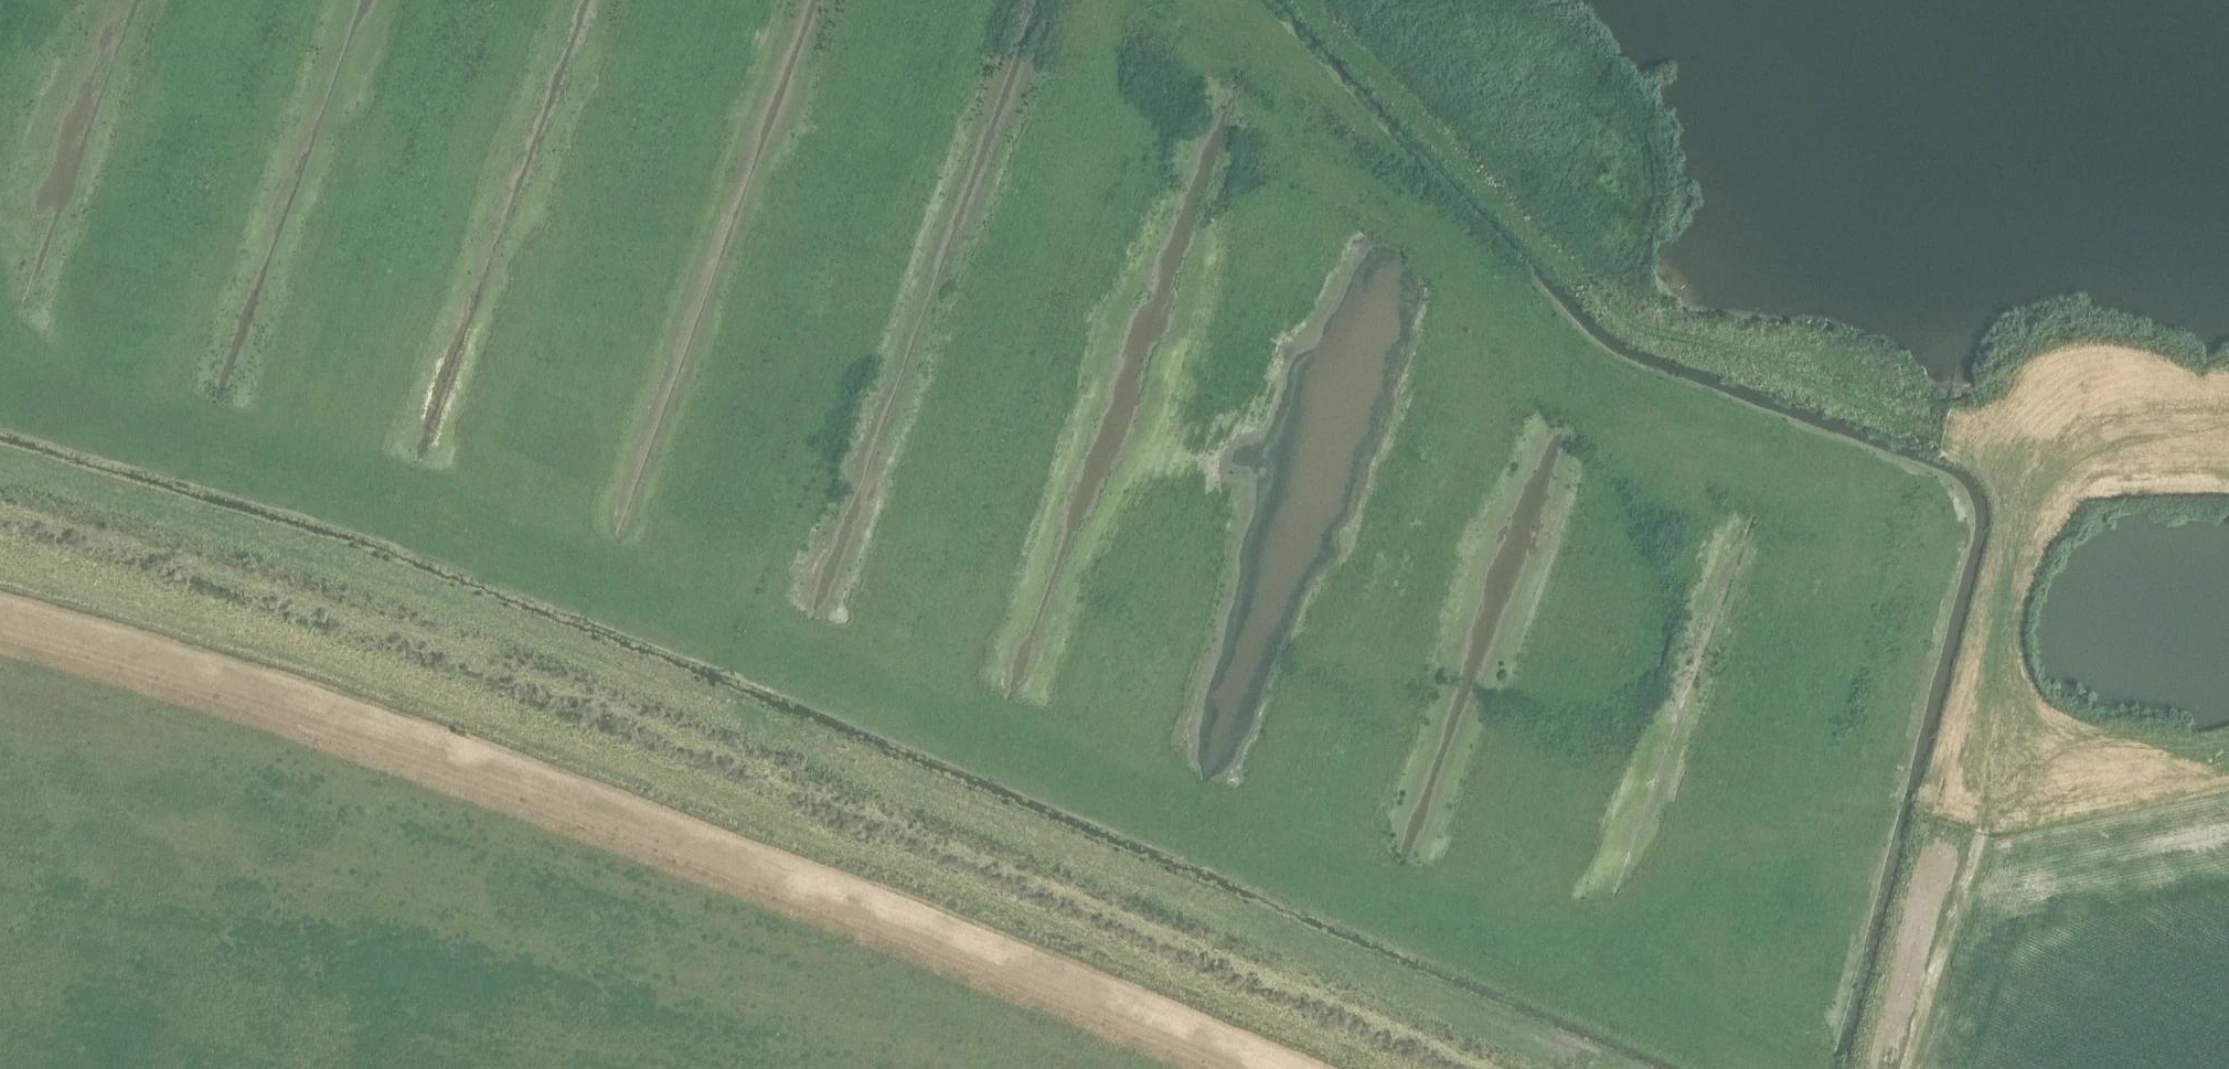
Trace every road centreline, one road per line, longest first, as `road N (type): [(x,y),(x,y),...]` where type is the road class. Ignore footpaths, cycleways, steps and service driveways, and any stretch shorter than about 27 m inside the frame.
road 1 (track): [(1980,837),(1905,1068)]

